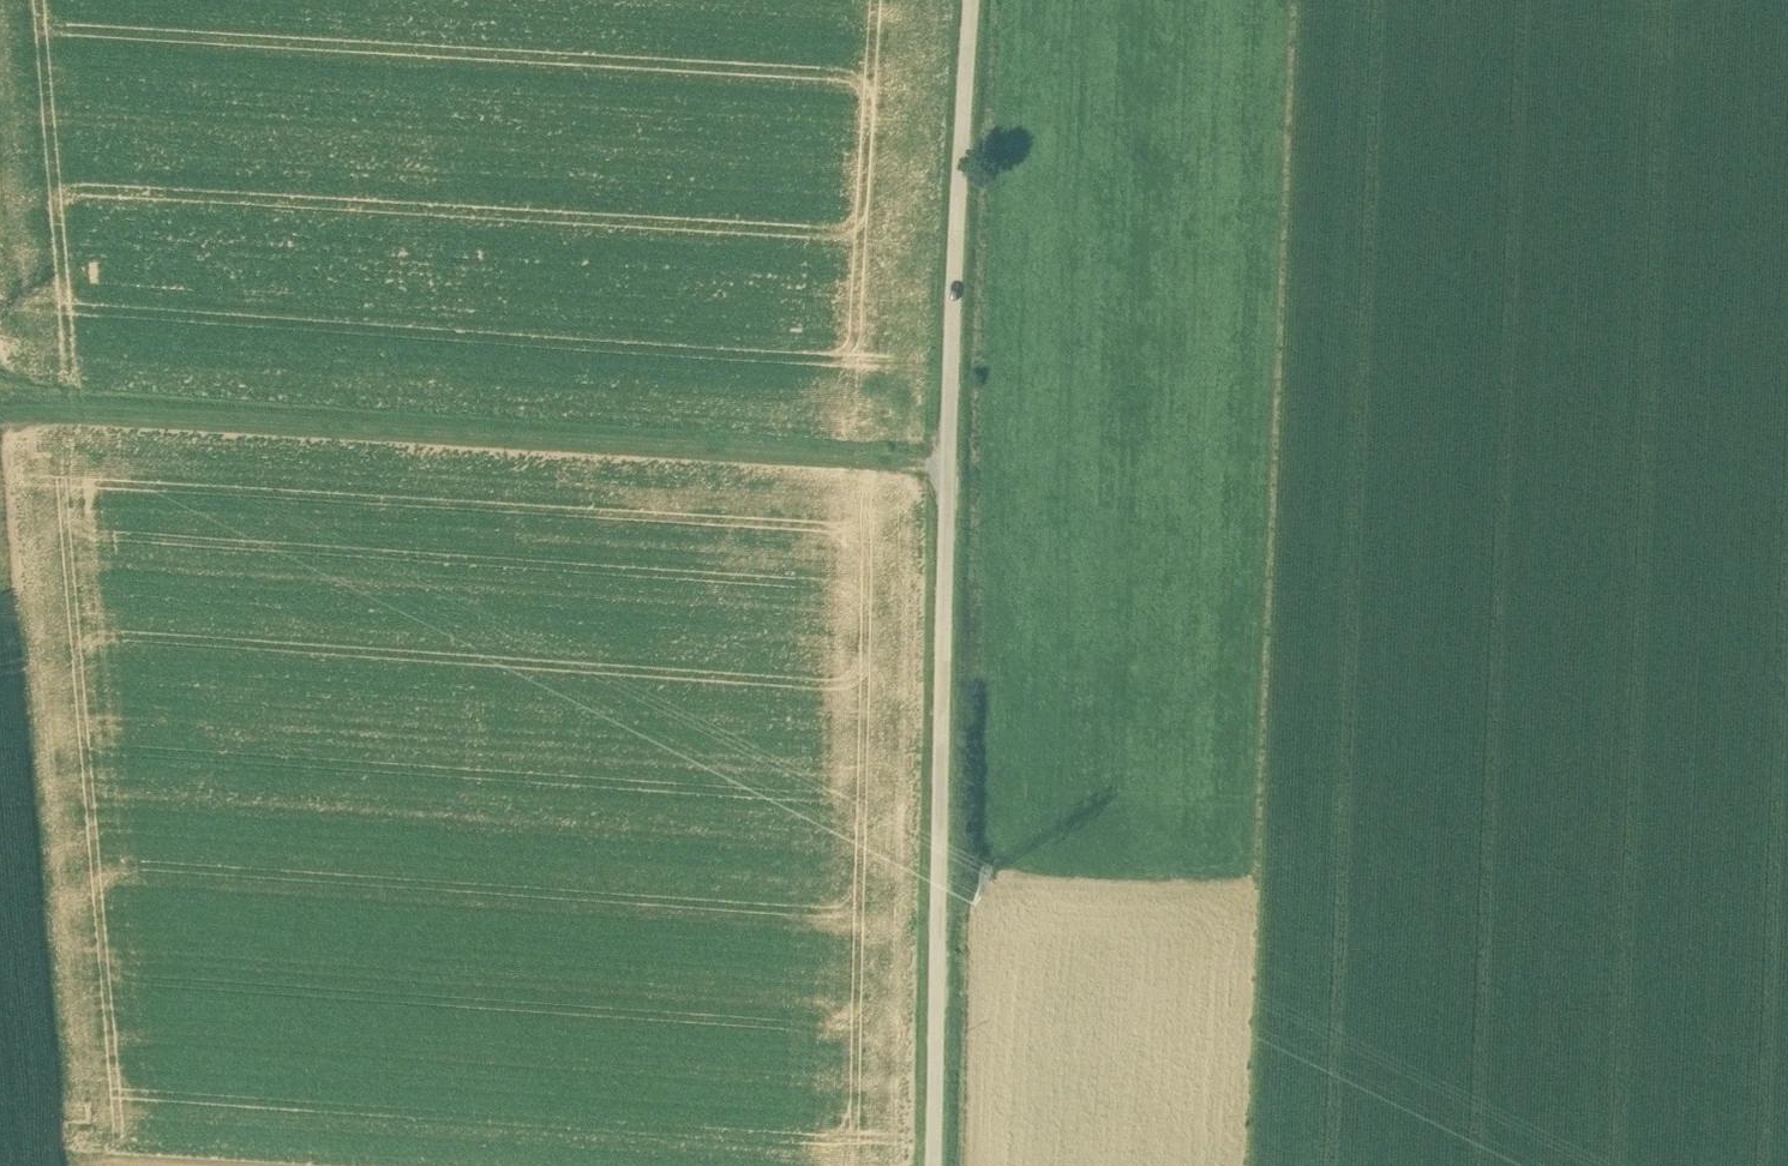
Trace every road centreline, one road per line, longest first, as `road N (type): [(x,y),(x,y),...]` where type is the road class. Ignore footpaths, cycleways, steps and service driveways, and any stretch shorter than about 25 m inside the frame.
road 1 (unclassified): [(938,1165),(948,459),(979,0)]
road 2 (track): [(948,459),(0,395)]

